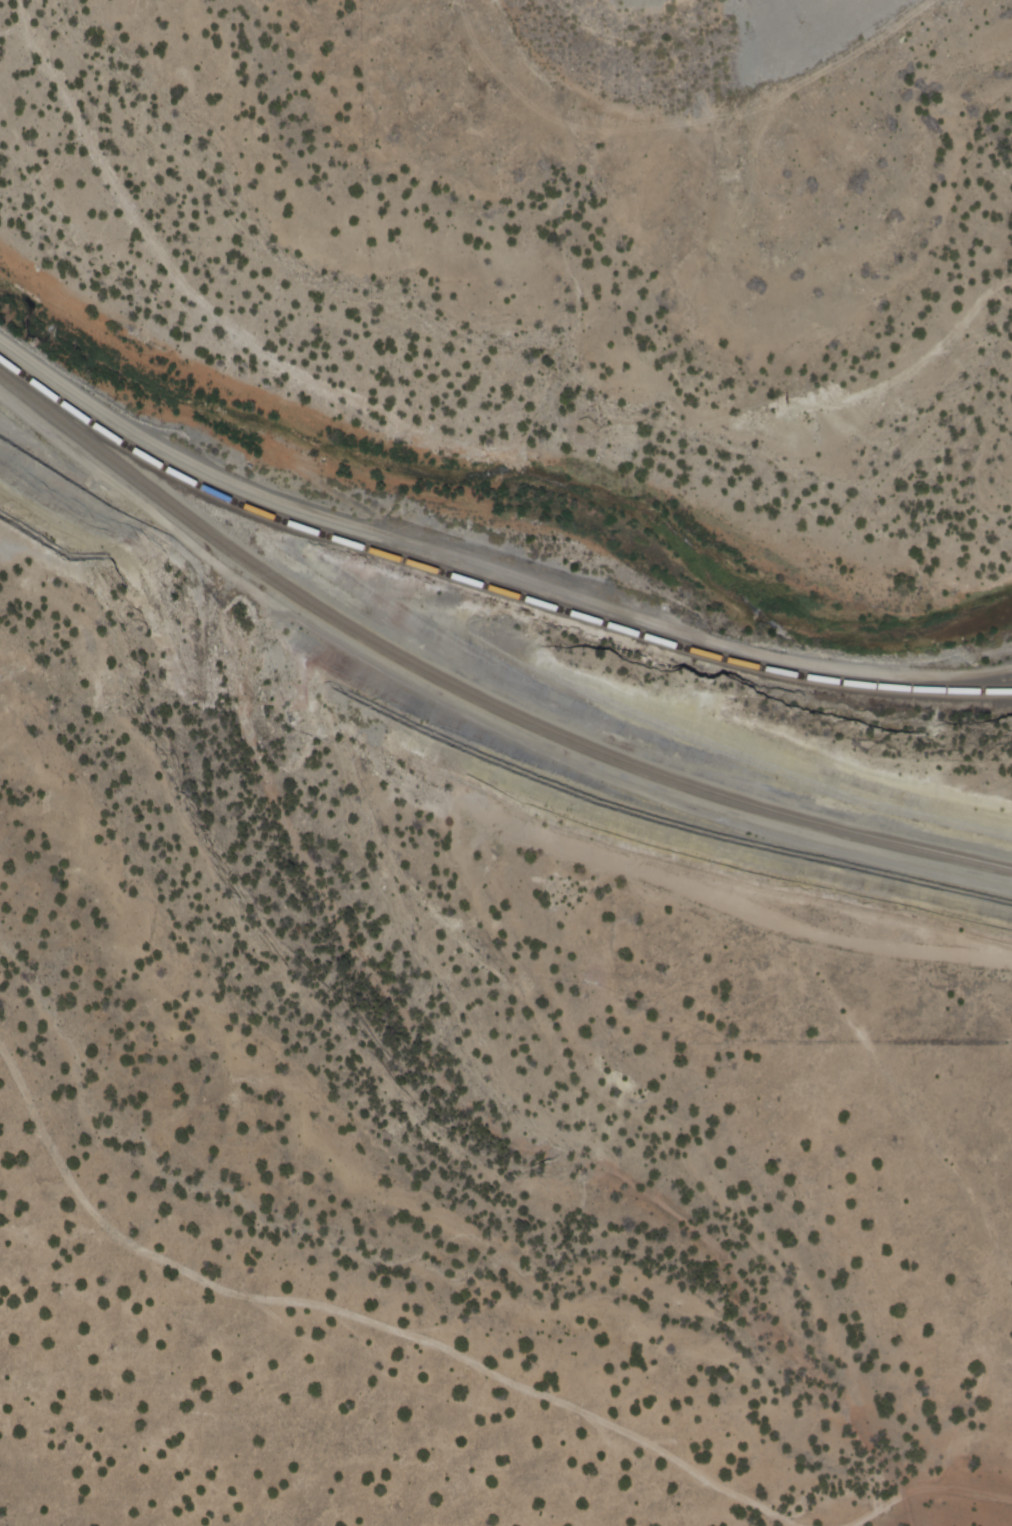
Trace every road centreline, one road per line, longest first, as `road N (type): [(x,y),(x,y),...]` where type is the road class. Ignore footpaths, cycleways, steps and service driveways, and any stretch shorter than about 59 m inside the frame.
road 1 (track): [(828,1525),(796,1523),(442,1345),(323,1302),(200,1278),(122,1239),(68,1177),(0,1041)]
road 2 (track): [(1011,1502),(943,1485),(899,1493),(841,1525)]

